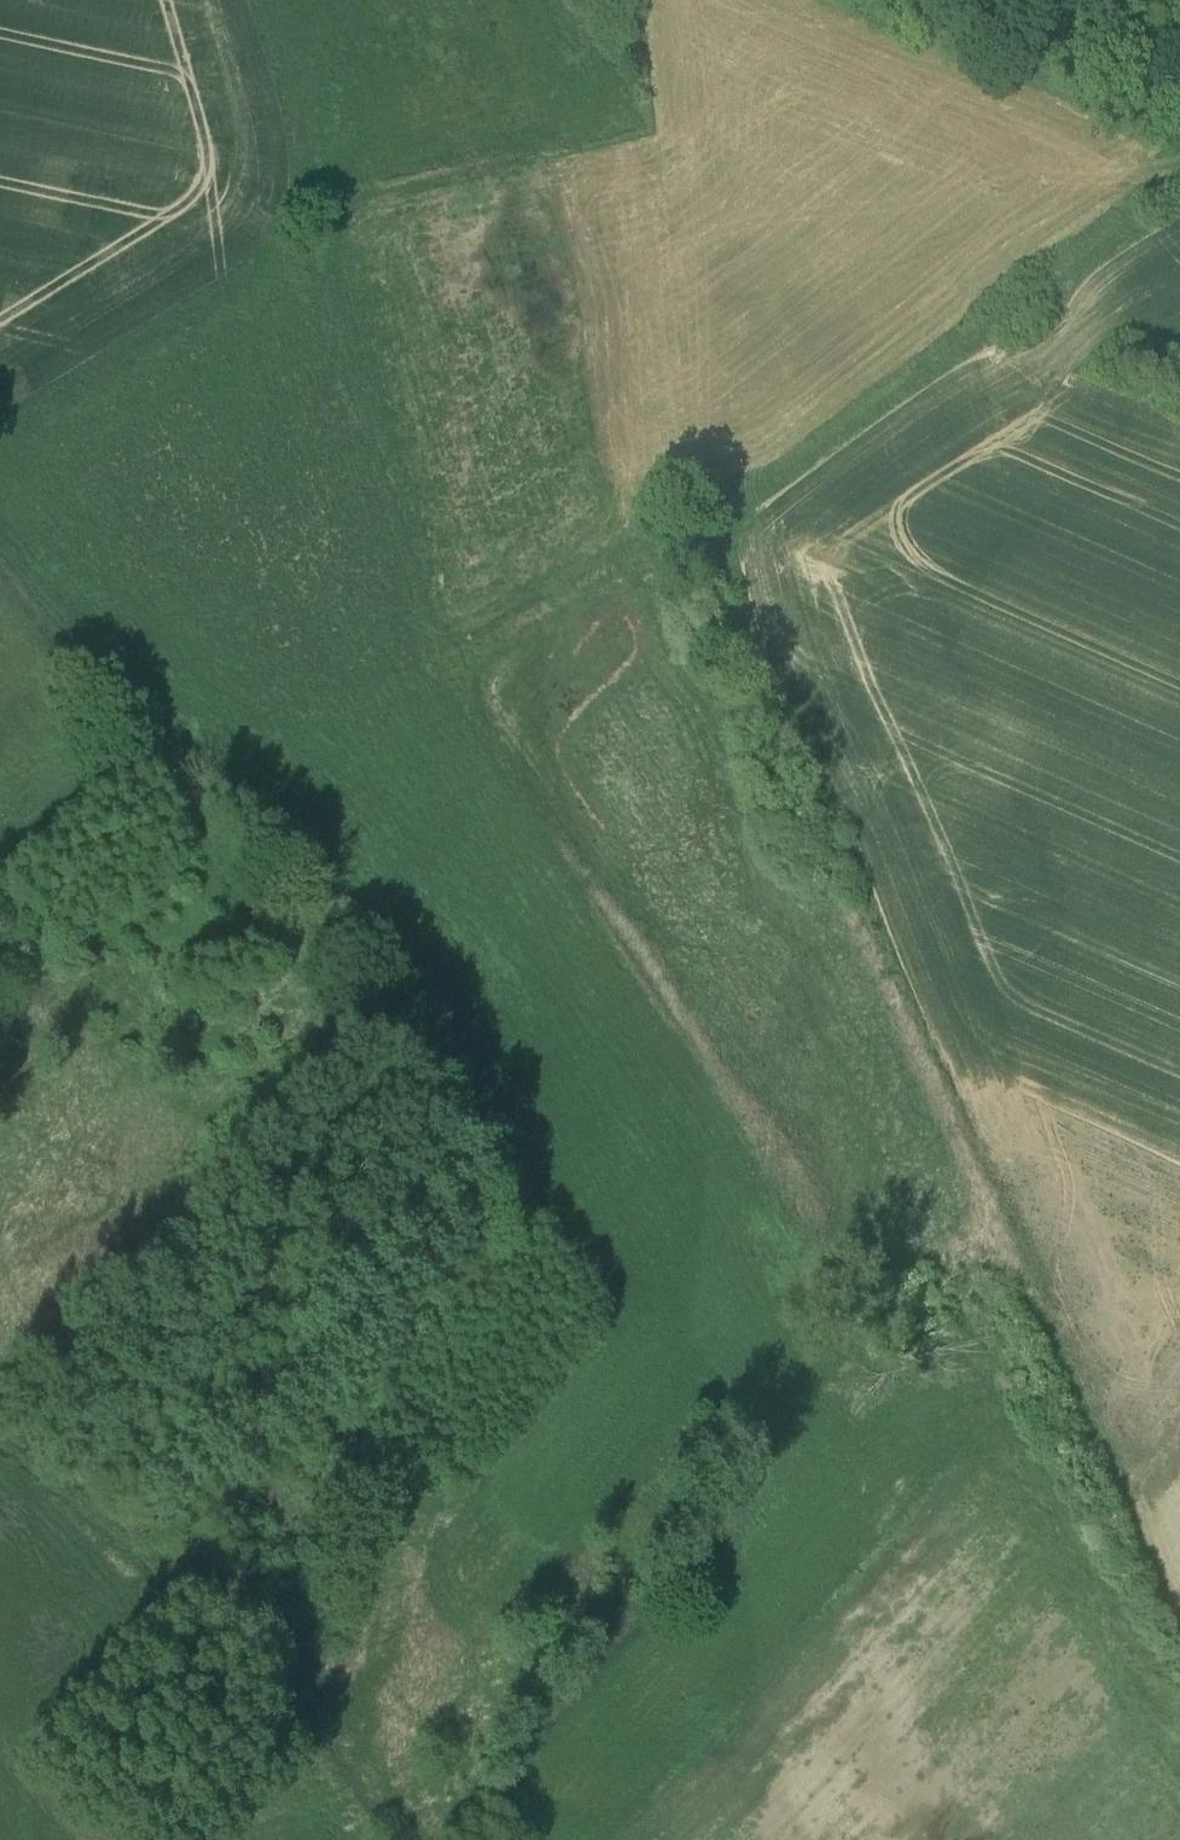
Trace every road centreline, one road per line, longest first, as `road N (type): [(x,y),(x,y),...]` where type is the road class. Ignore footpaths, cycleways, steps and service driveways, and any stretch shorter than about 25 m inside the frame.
road 1 (track): [(0,539),(529,1197)]
road 2 (track): [(1179,203),(750,540)]

